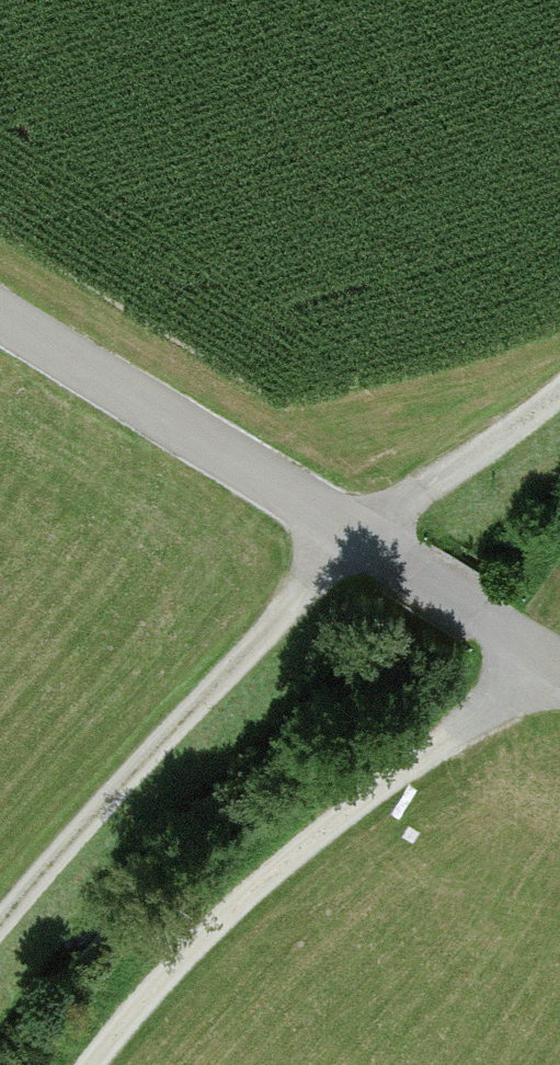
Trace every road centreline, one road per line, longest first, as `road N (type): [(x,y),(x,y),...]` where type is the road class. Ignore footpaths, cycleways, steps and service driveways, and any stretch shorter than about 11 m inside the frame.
road 1 (unclassified): [(559,660),(0,309)]
road 2 (track): [(101,1064),(148,1000),(362,801),(559,677)]
road 3 (track): [(371,536),(0,928)]
road 4 (track): [(371,536),(559,398)]

